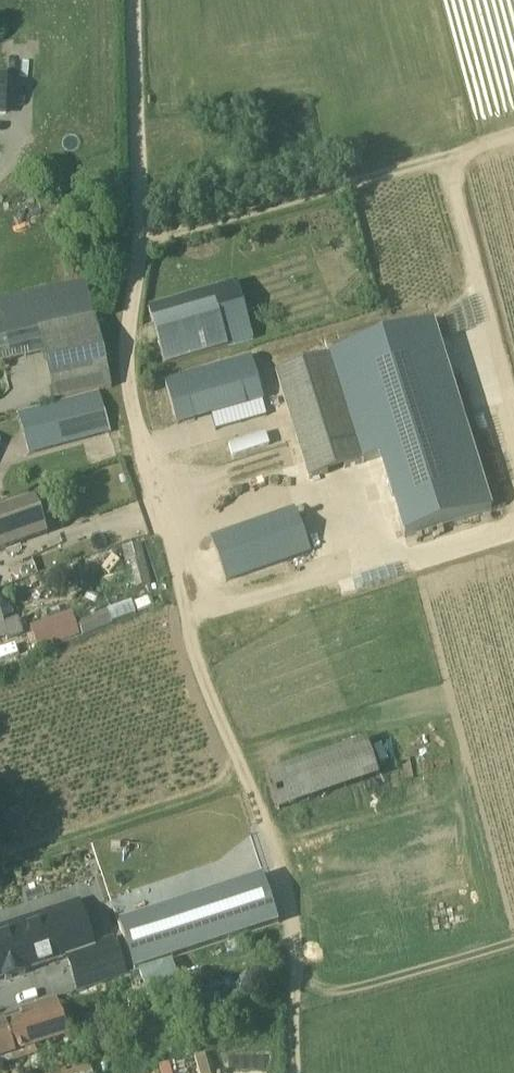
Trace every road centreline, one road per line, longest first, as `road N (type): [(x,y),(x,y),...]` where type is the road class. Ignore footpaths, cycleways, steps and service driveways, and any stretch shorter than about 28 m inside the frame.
road 1 (track): [(295,1072),(289,883),(203,682),(128,369),(147,220),(137,0)]
road 2 (track): [(145,237),(513,139)]

